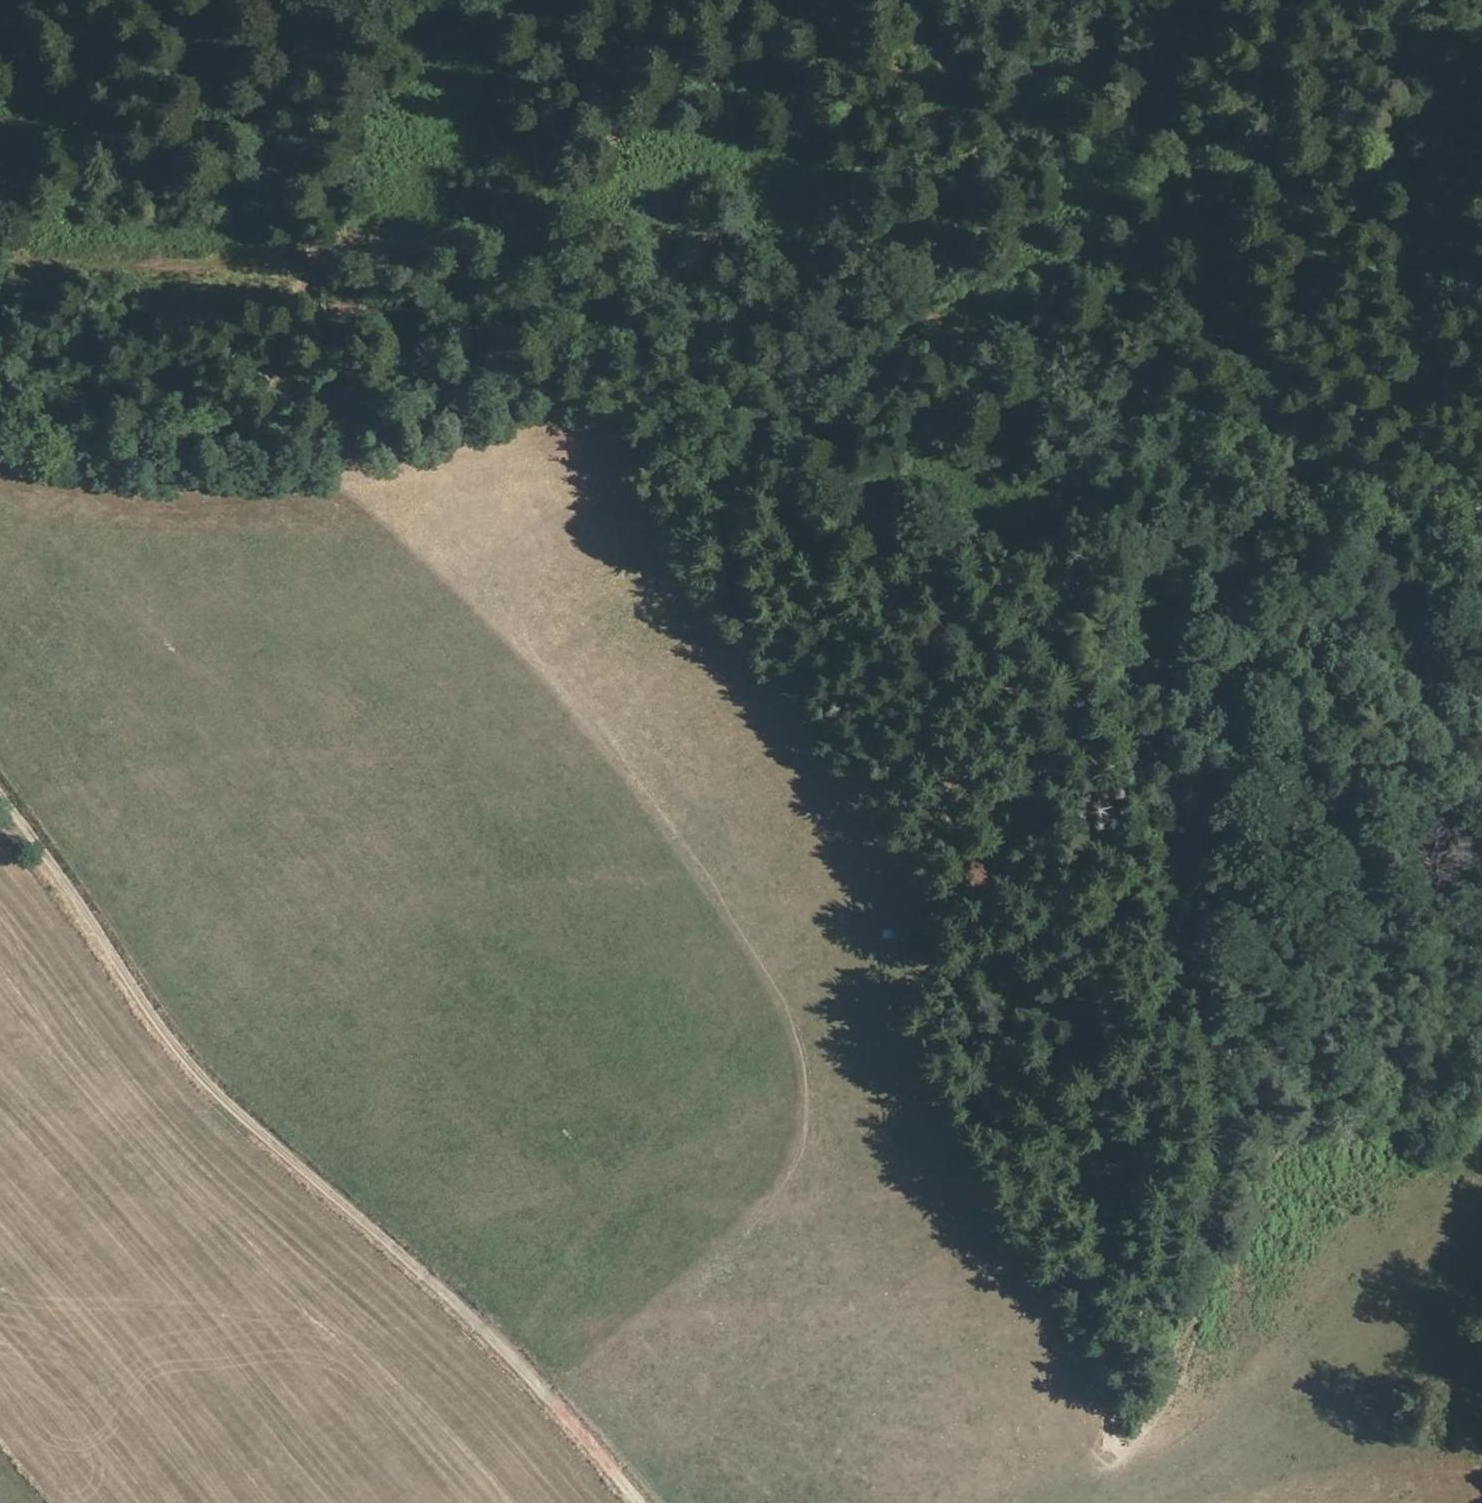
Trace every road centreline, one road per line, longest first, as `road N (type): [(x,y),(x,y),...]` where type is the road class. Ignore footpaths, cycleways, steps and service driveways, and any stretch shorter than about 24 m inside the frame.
road 1 (track): [(0,267),(695,235),(1037,388),(1310,499),(1481,516)]
road 2 (track): [(641,1502),(516,1361),(192,1065),(0,787)]

